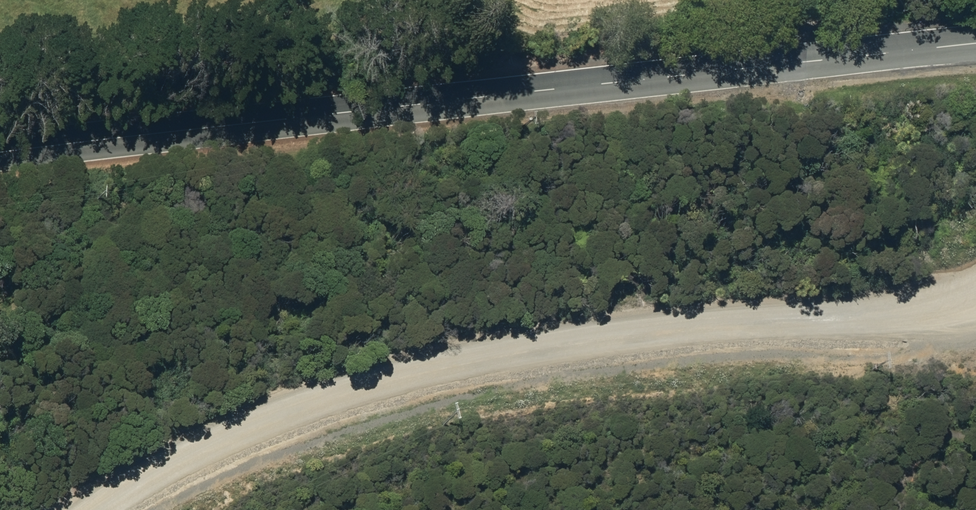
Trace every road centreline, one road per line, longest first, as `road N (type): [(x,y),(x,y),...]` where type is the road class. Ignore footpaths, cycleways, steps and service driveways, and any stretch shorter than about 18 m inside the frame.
road 1 (tertiary): [(0,153),(975,43)]
road 2 (residential): [(98,509),(209,447),(460,361),(650,330),(917,311),(975,293)]

